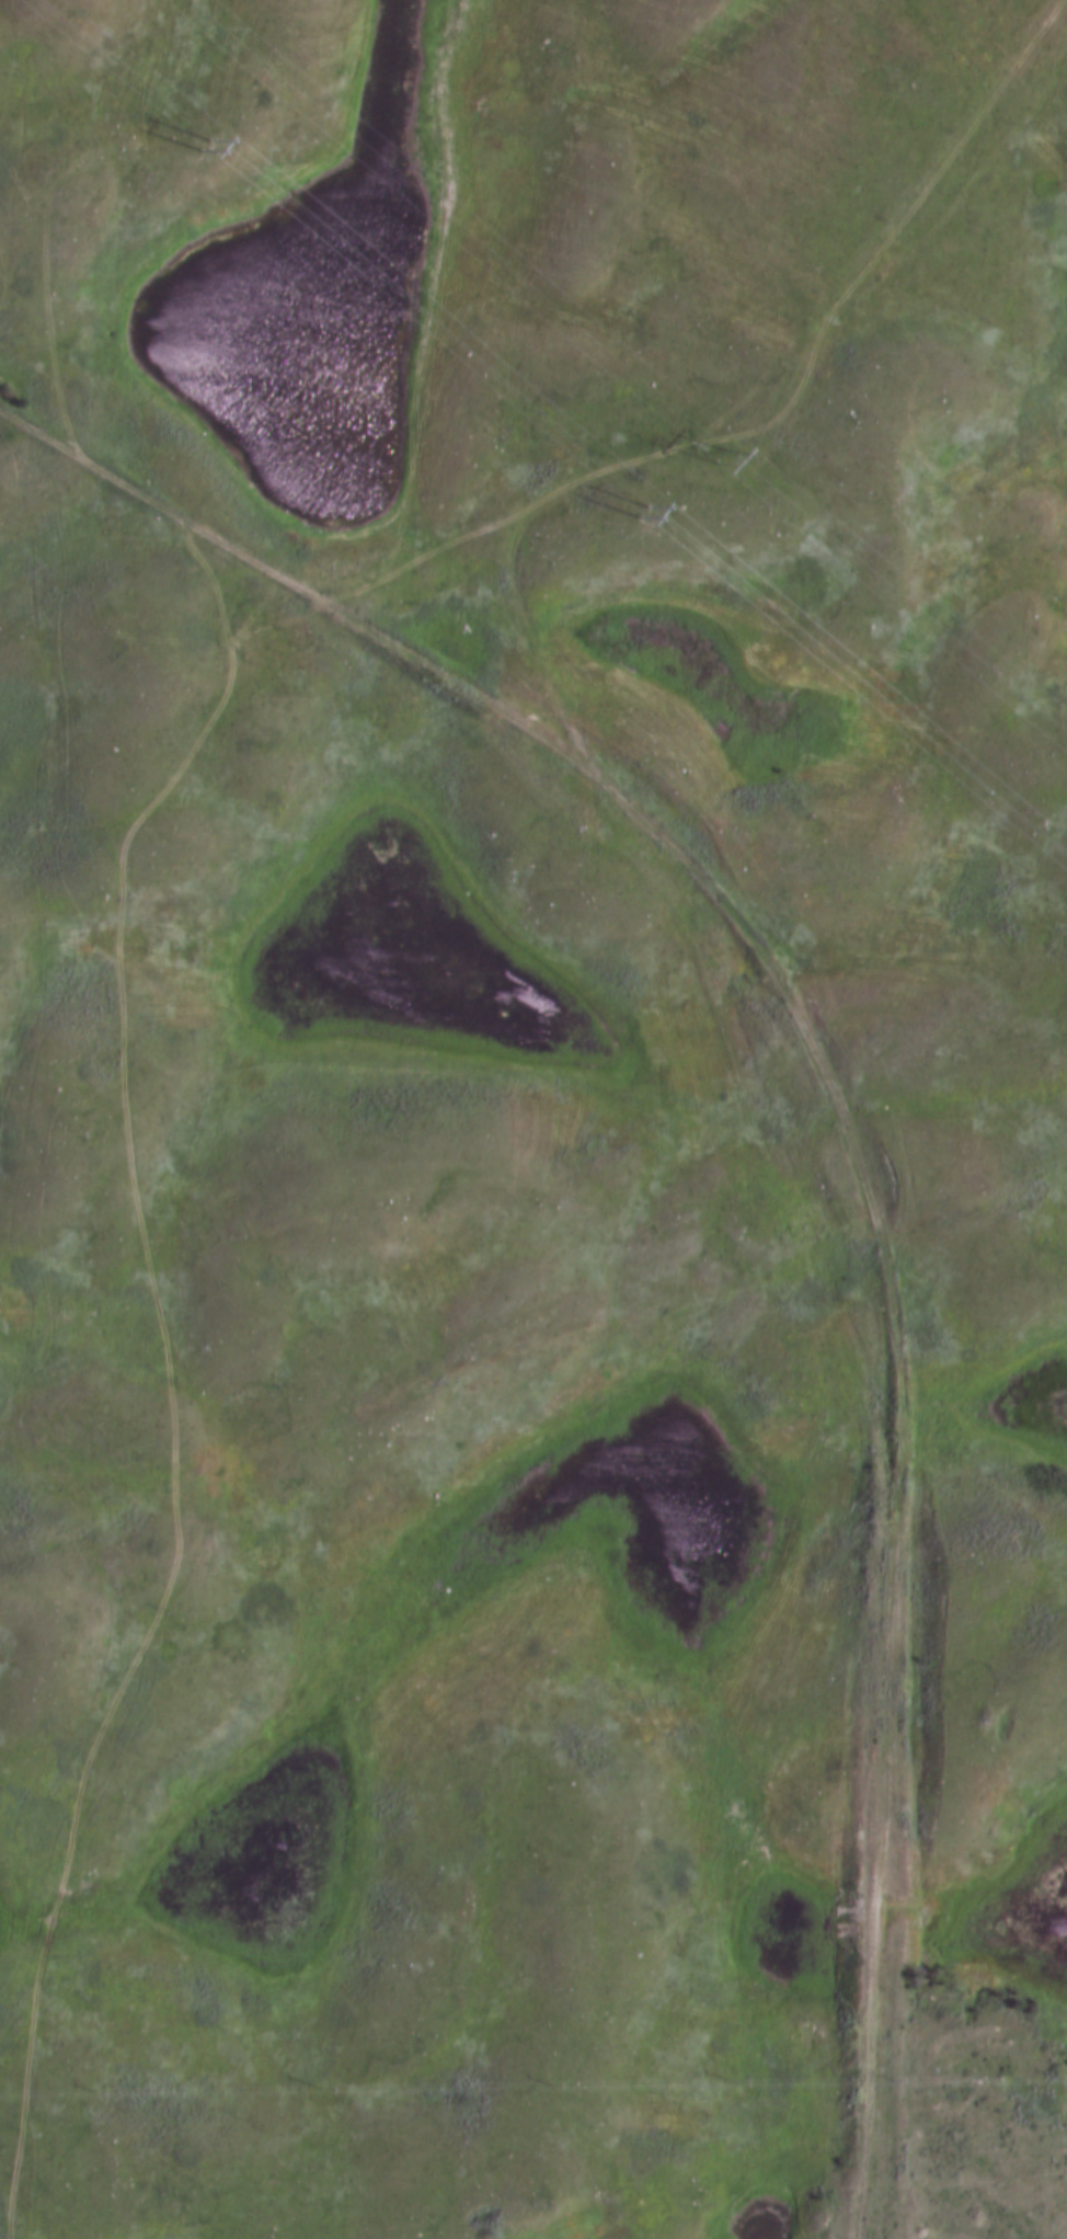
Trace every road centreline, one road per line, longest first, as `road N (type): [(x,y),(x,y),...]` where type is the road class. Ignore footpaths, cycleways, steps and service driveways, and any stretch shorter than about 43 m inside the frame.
road 1 (track): [(869,2238),(886,1726),(884,1460),(872,1261),(812,1046),(743,927),(620,797),(443,676),(228,557),(0,415)]

